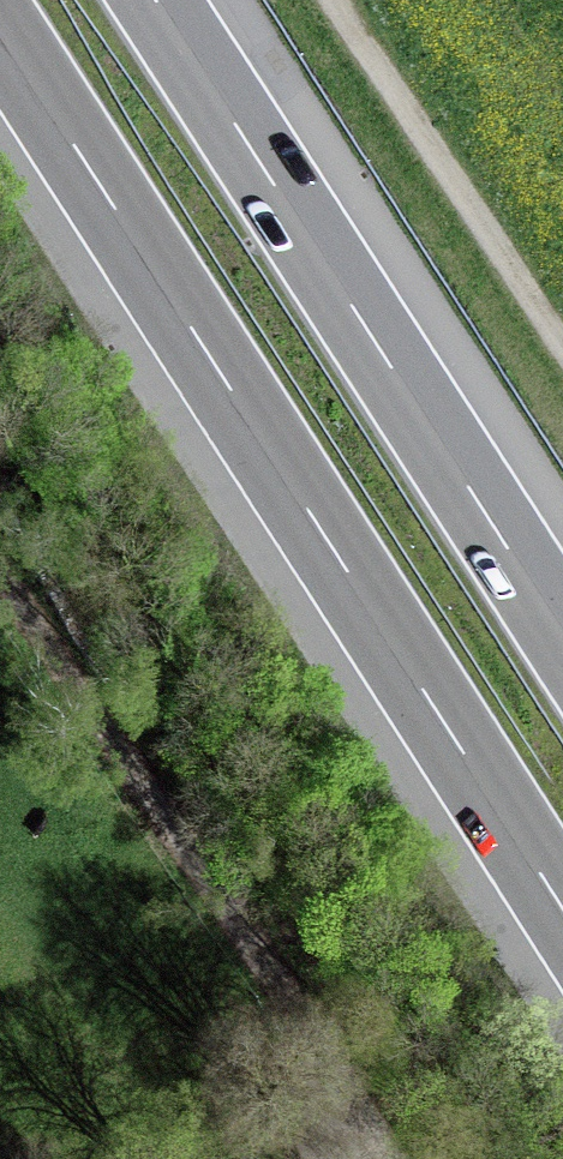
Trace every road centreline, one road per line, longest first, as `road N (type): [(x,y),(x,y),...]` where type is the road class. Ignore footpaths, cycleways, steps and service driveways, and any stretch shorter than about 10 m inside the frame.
road 1 (motorway): [(0,30),(562,909)]
road 2 (motorway): [(562,634),(155,0)]
road 3 (unclassified): [(391,1158),(0,570)]

